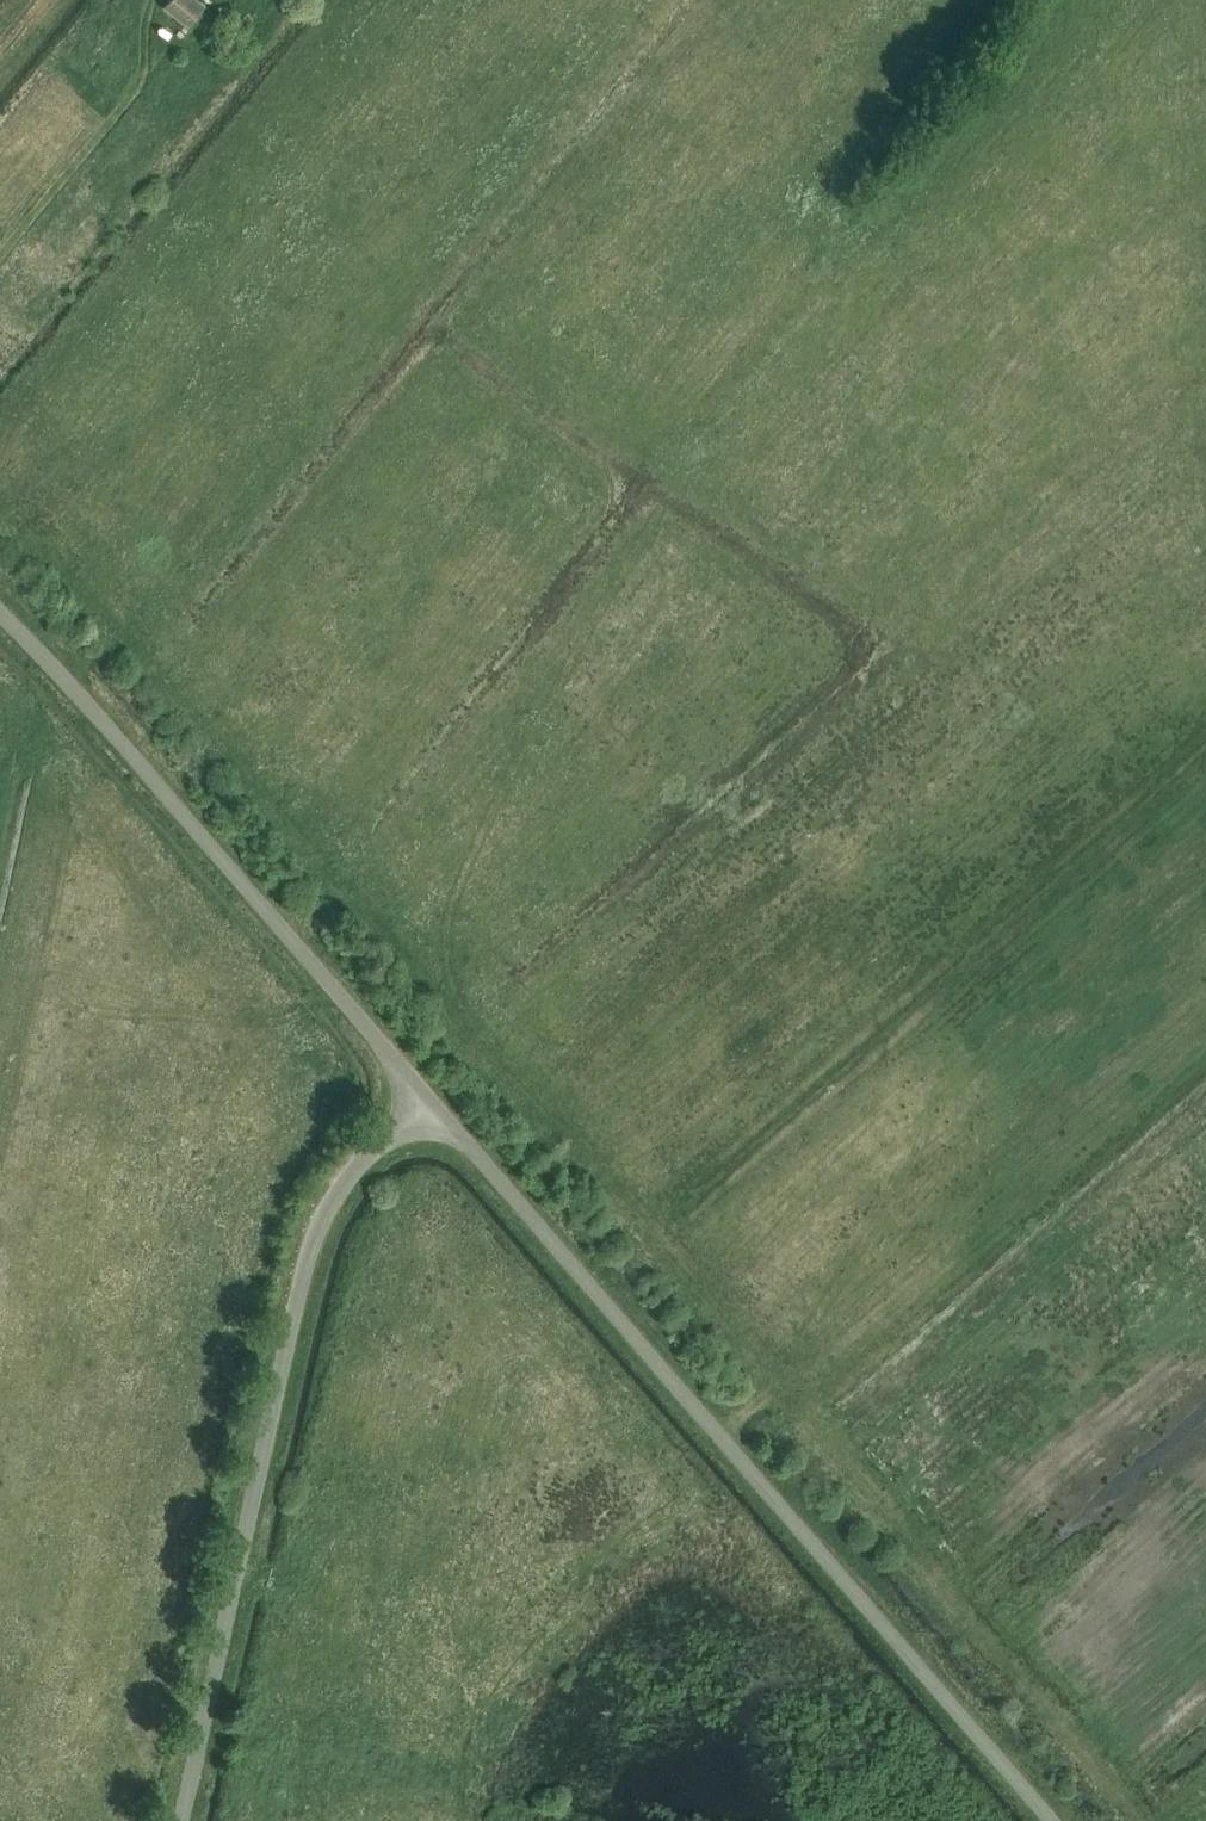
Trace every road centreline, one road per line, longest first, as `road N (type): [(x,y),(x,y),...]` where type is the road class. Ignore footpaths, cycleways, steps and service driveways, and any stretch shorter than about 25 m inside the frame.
road 1 (unclassified): [(1050,1820),(426,1098)]
road 2 (unclassified): [(181,1820),(303,1266),(345,1182),(426,1098)]
road 3 (unclassified): [(426,1098),(0,602)]
road 4 (track): [(0,254),(142,76),(151,0)]

